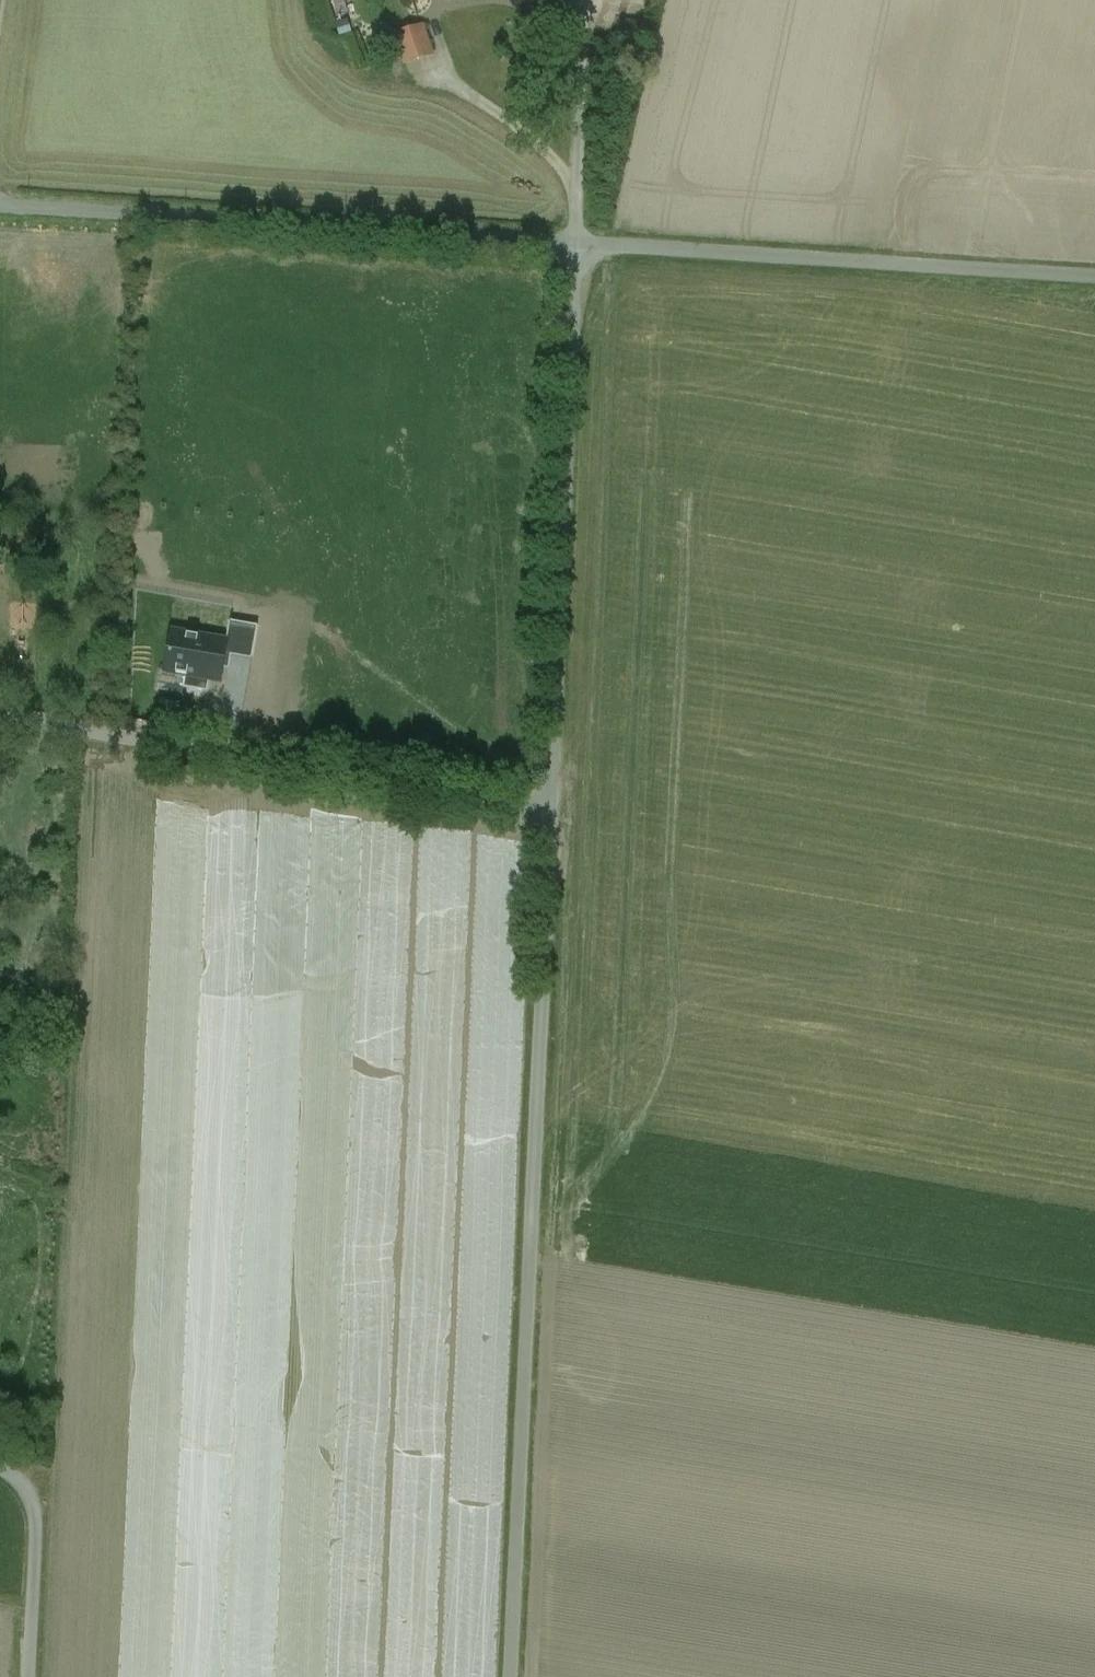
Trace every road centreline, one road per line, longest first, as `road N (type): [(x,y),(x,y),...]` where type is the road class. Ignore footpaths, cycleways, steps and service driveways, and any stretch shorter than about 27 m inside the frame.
road 1 (unclassified): [(511,1676),(577,244)]
road 2 (unclassified): [(577,244),(0,207)]
road 3 (unclassified): [(1094,276),(577,244)]

